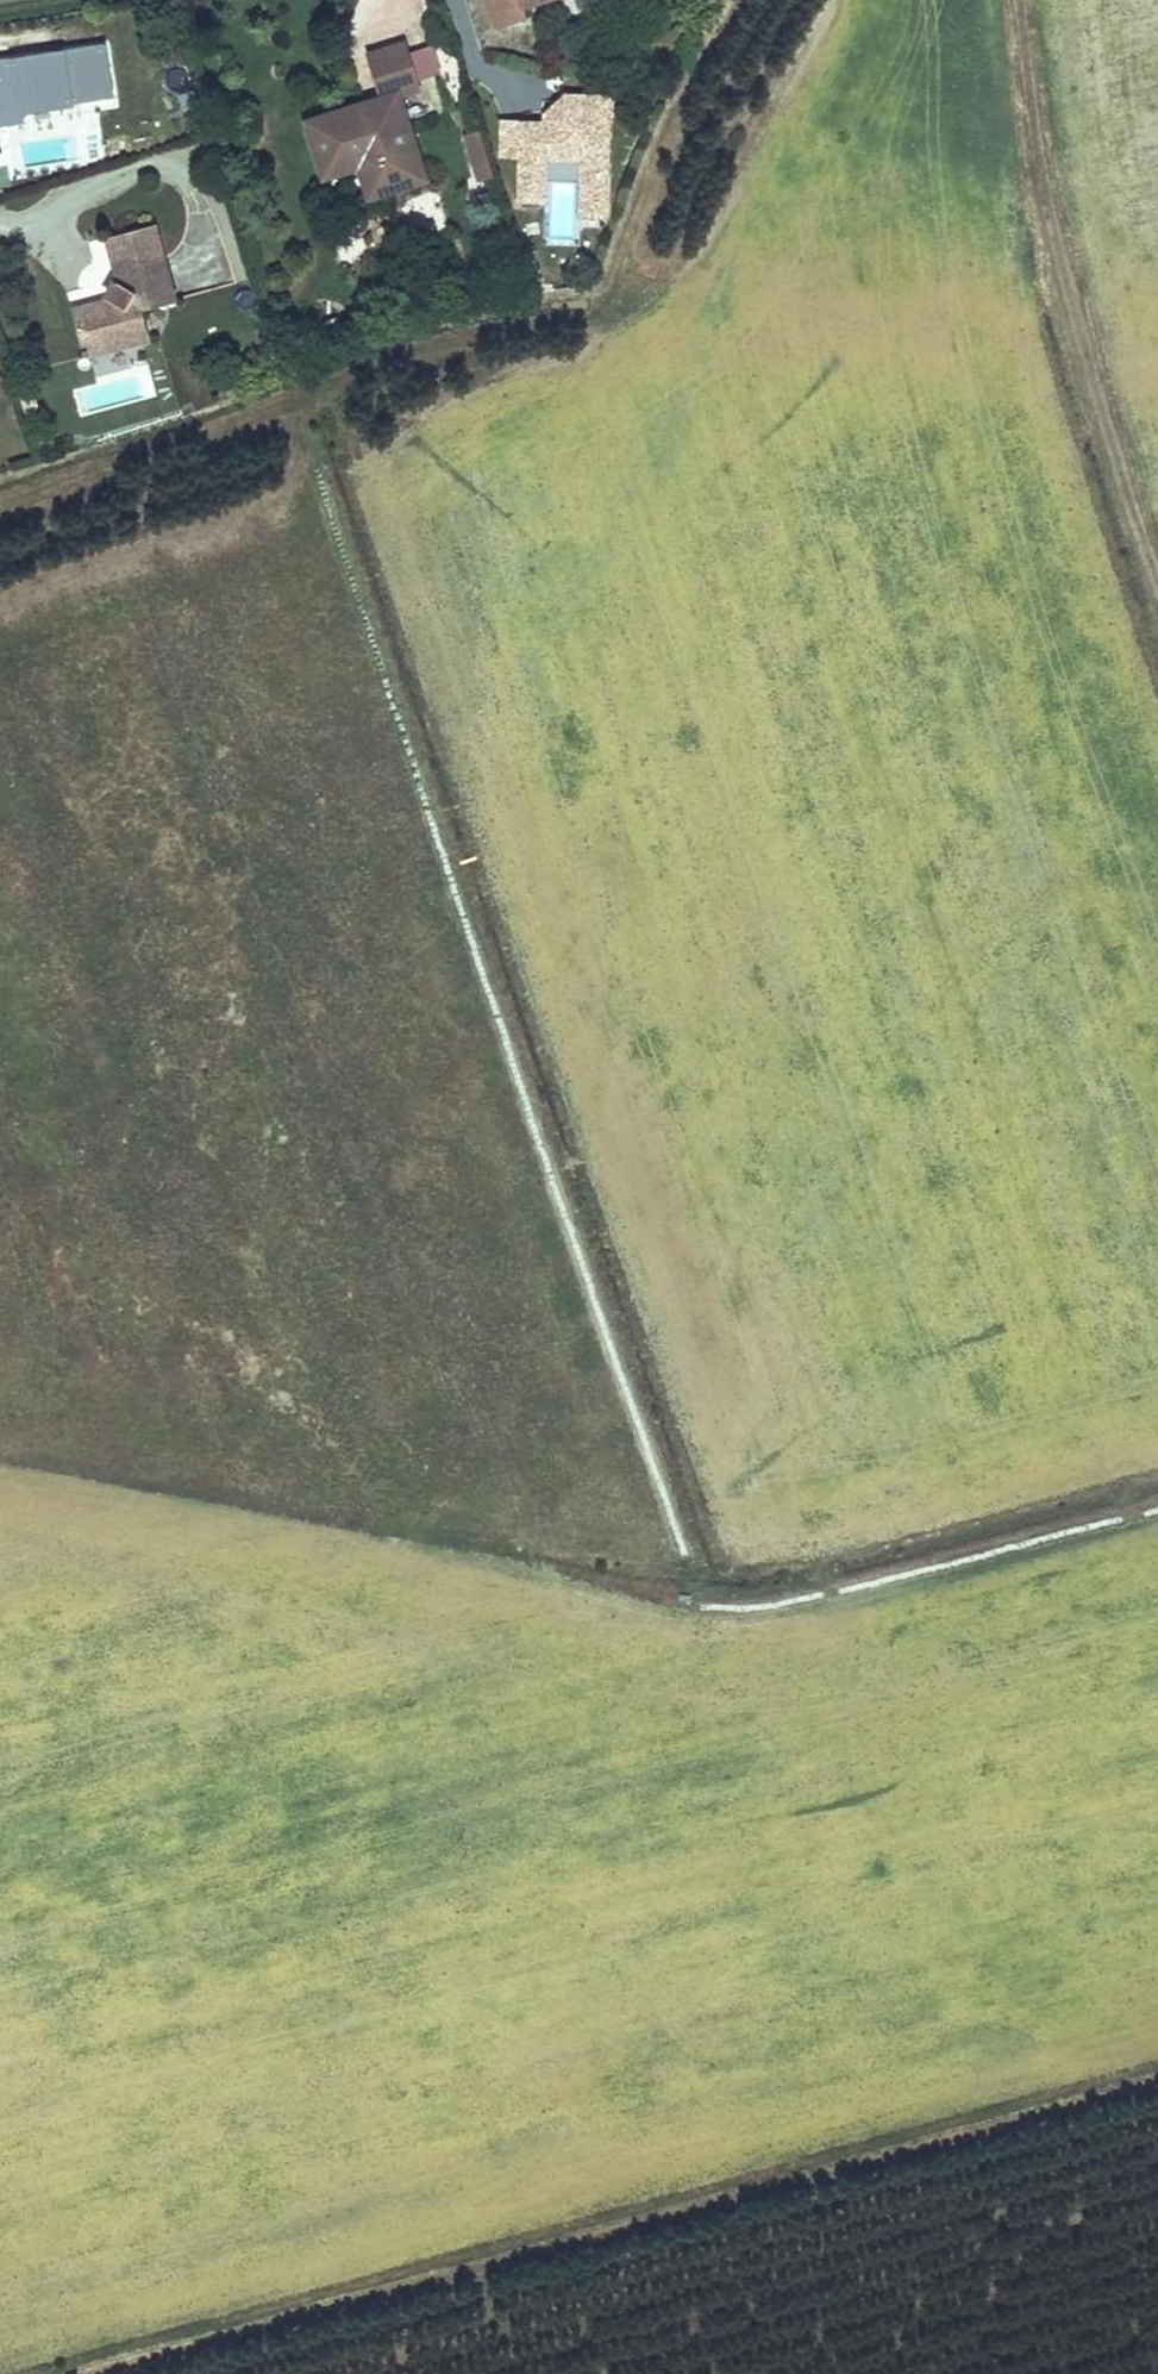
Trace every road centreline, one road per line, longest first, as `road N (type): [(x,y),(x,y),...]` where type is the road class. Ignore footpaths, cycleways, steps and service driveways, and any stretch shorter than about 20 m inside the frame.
road 1 (track): [(1157,582),(1066,305),(1027,123),(1018,0)]

